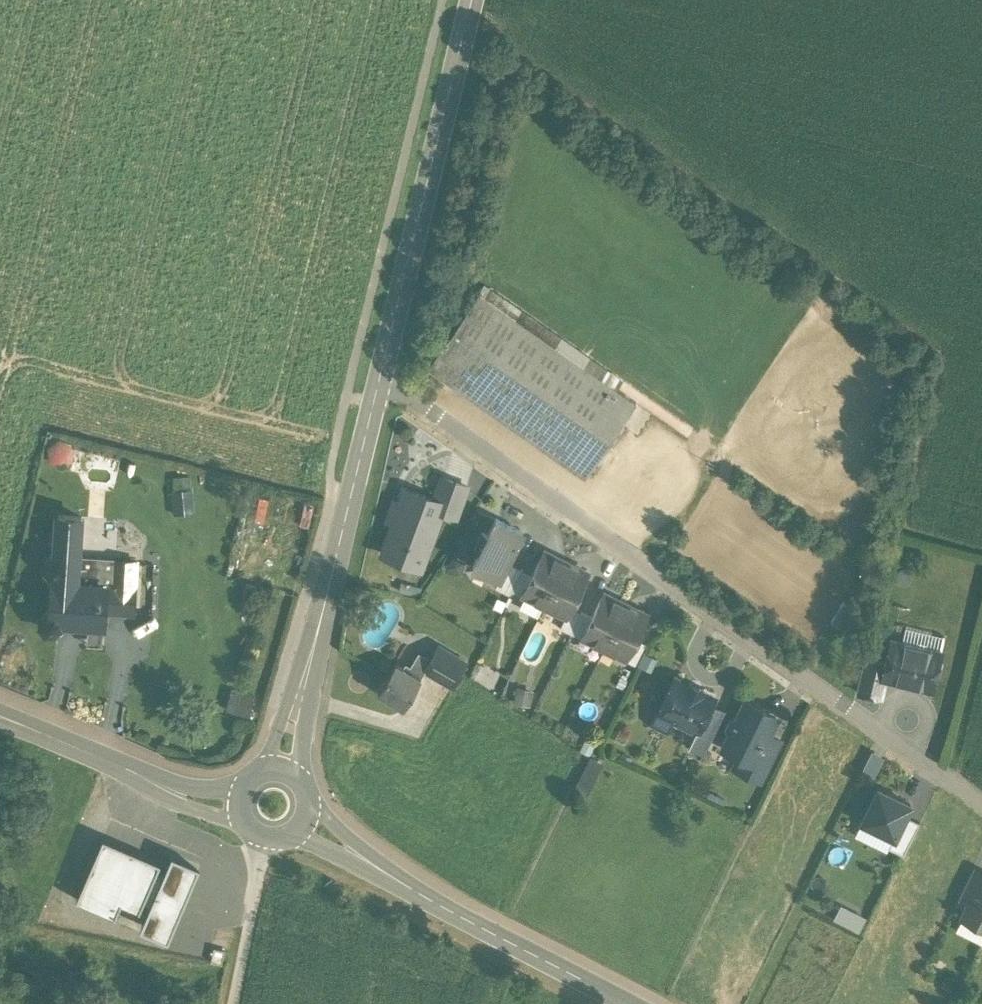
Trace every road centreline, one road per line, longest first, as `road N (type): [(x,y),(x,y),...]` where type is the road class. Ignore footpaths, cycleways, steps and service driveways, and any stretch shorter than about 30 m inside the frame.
road 1 (residential): [(379,381),(981,812)]
road 2 (tertiary): [(379,381),(471,0)]
road 3 (tertiary): [(301,696),(379,381)]
road 4 (tertiary): [(358,856),(622,1003)]
road 5 (tertiary): [(0,715),(172,789)]

